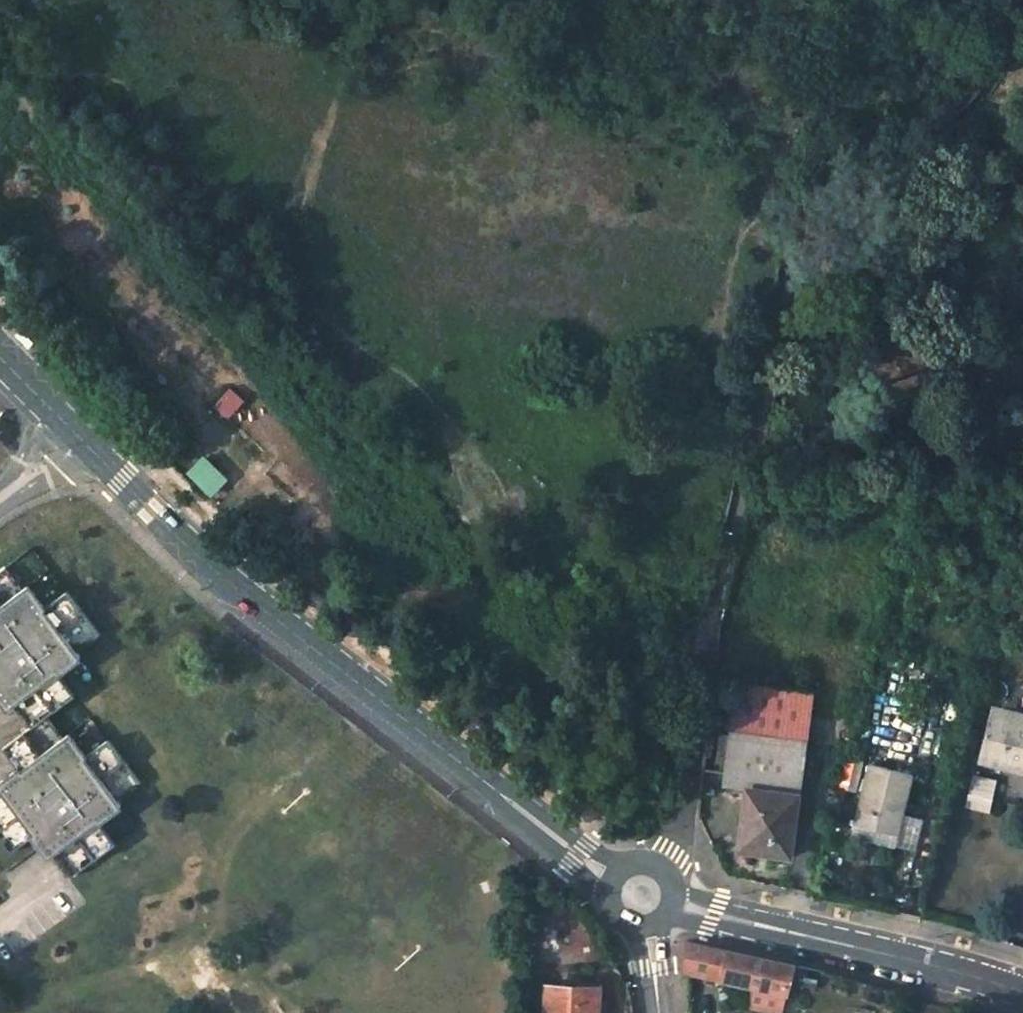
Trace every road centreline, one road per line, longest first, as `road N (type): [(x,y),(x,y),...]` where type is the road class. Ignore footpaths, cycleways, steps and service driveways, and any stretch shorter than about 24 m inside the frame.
road 1 (tertiary): [(643,894),(510,807),(205,562),(74,433)]
road 2 (tertiary): [(1022,997),(643,894)]

